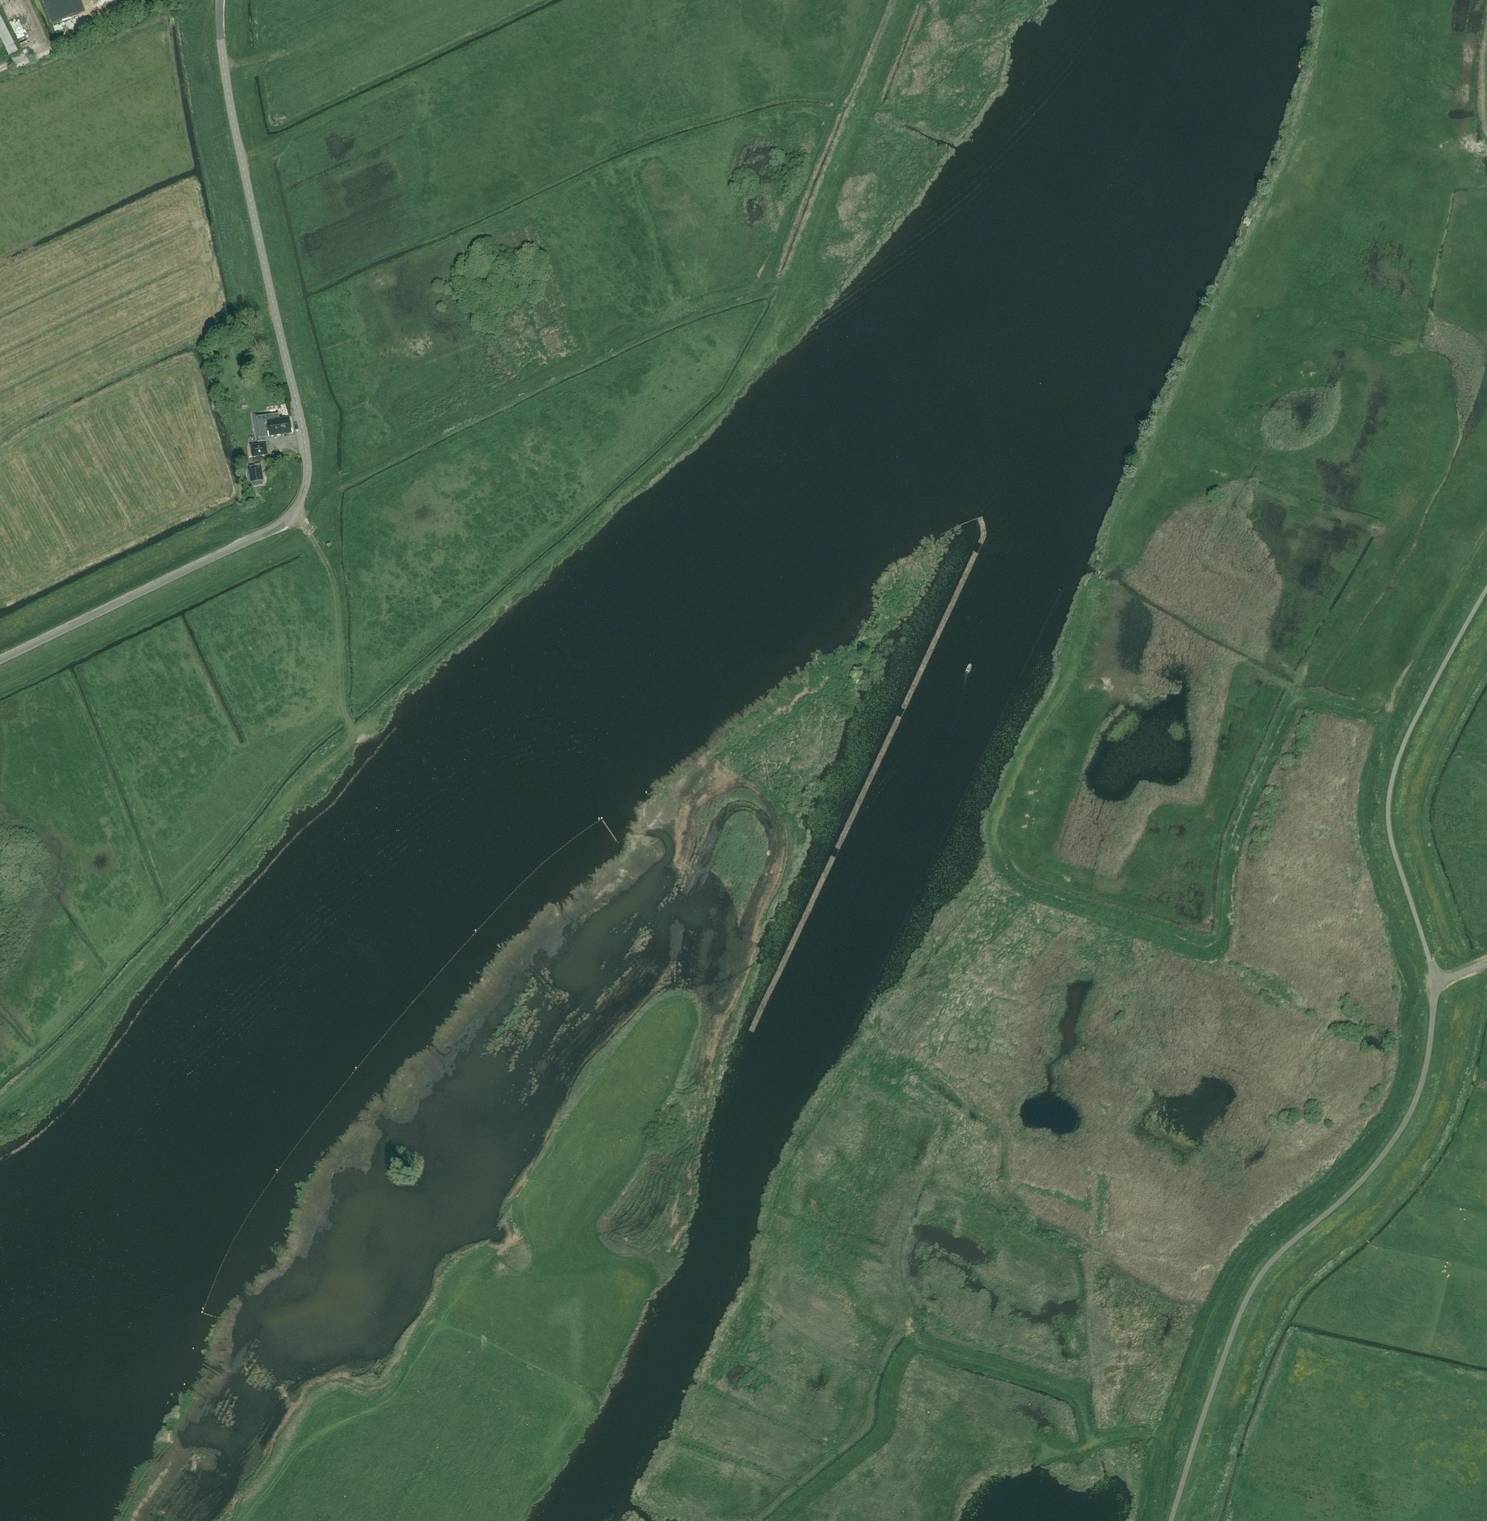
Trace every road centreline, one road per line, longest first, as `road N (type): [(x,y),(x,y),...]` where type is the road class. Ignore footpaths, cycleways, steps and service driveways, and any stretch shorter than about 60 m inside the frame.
road 1 (unclassified): [(0,659),(277,526),(307,482),(234,120),(220,0)]
road 2 (unclassified): [(1171,1520),(1252,1287),(1369,1172),(1405,1123),(1442,983)]

